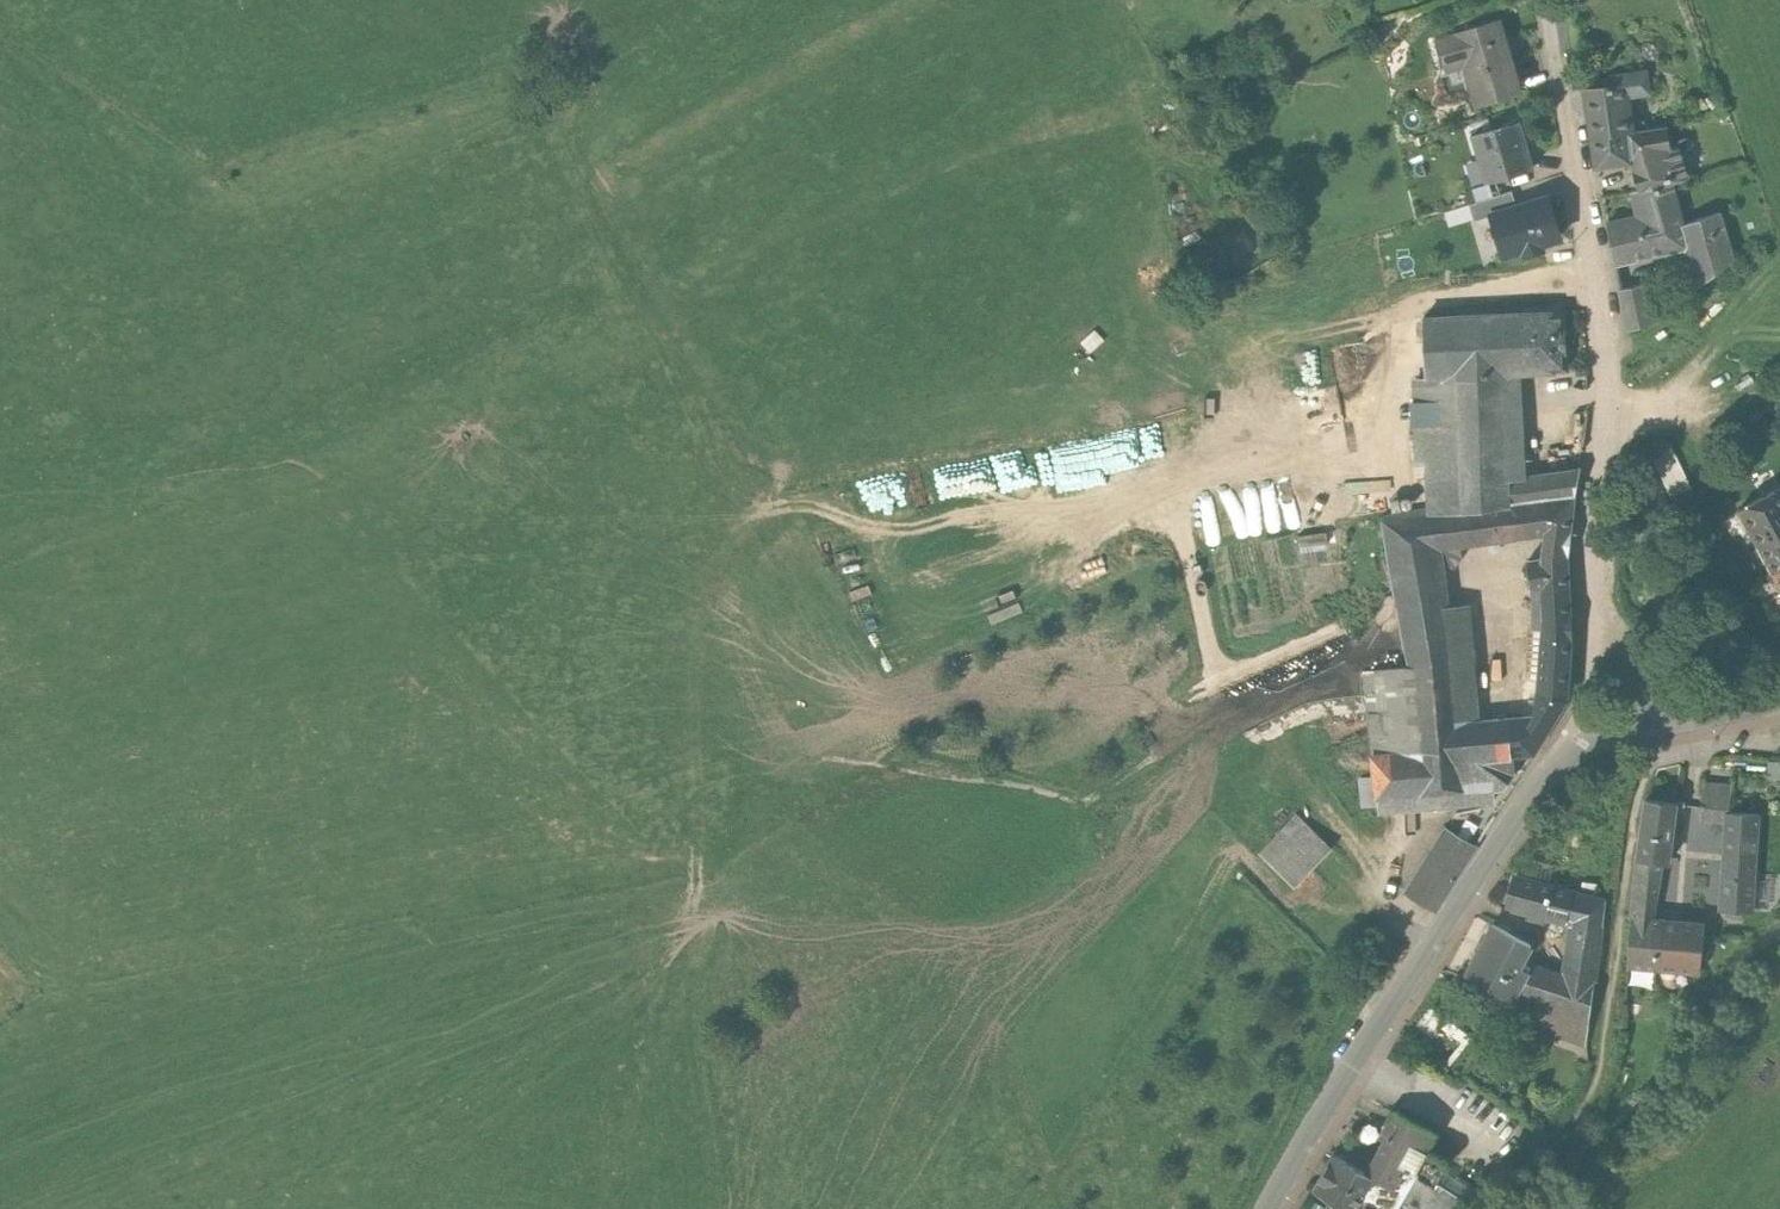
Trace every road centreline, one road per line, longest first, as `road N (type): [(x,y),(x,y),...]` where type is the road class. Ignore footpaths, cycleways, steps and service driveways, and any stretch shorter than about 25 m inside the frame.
road 1 (residential): [(1541,0),(1604,317),(1607,391),(1588,559),(1593,625)]
road 2 (tertiary): [(1574,748),(1534,791),(1385,1015),(1274,1208)]
road 3 (tertiary): [(1741,705),(1574,748)]
road 4 (unclassified): [(1741,705),(1665,674),(1593,625)]
road 5 (unclassified): [(1593,625),(1574,748)]

